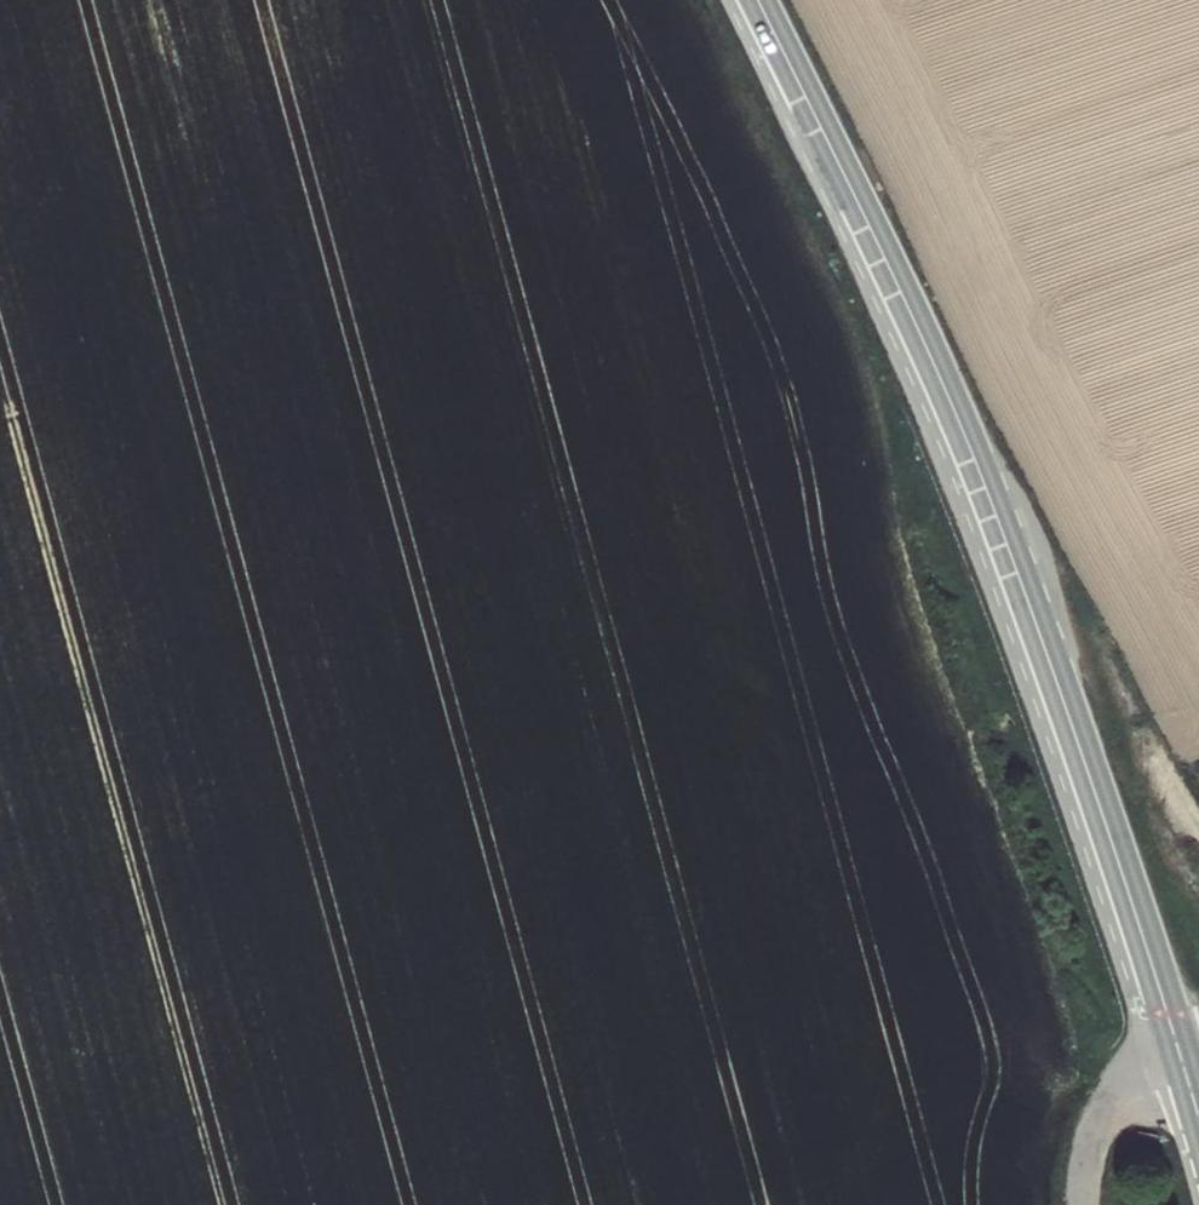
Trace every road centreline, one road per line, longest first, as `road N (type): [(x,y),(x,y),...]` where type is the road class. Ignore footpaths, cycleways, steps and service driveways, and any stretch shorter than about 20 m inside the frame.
road 1 (secondary): [(1198,1121),(1107,827),(989,496),(887,261),(758,0)]
road 2 (track): [(1077,1204),(1093,1132),(1118,1103),(1187,1076)]

